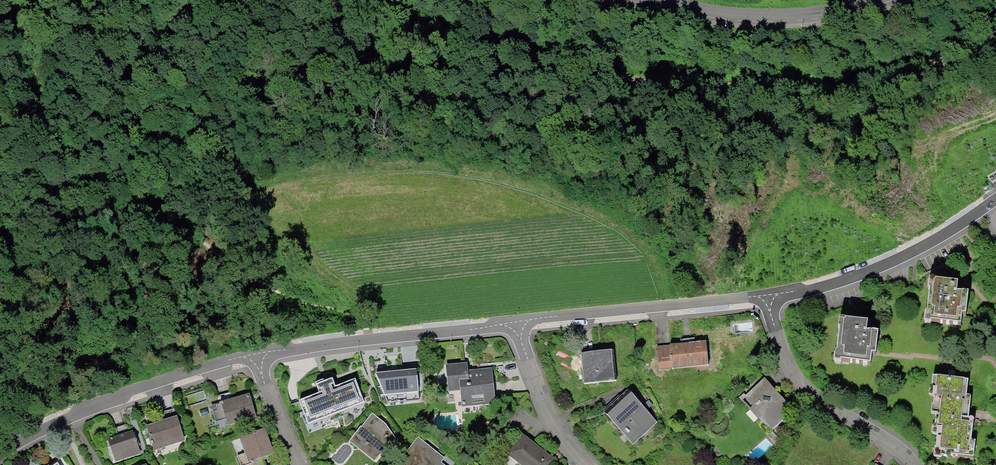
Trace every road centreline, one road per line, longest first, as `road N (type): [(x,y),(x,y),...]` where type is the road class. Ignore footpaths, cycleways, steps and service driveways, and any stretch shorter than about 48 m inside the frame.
road 1 (residential): [(256,358),(71,414),(0,454)]
road 2 (residential): [(519,325),(256,358)]
road 3 (residential): [(995,202),(911,257),(838,286),(760,300)]
road 4 (residential): [(760,300),(519,325)]
road 5 (residential): [(881,0),(788,18),(643,0)]
road 6 (residential): [(917,464),(796,381),(772,345),(760,300)]
road 7 (residential): [(584,464),(539,390),(519,325)]

